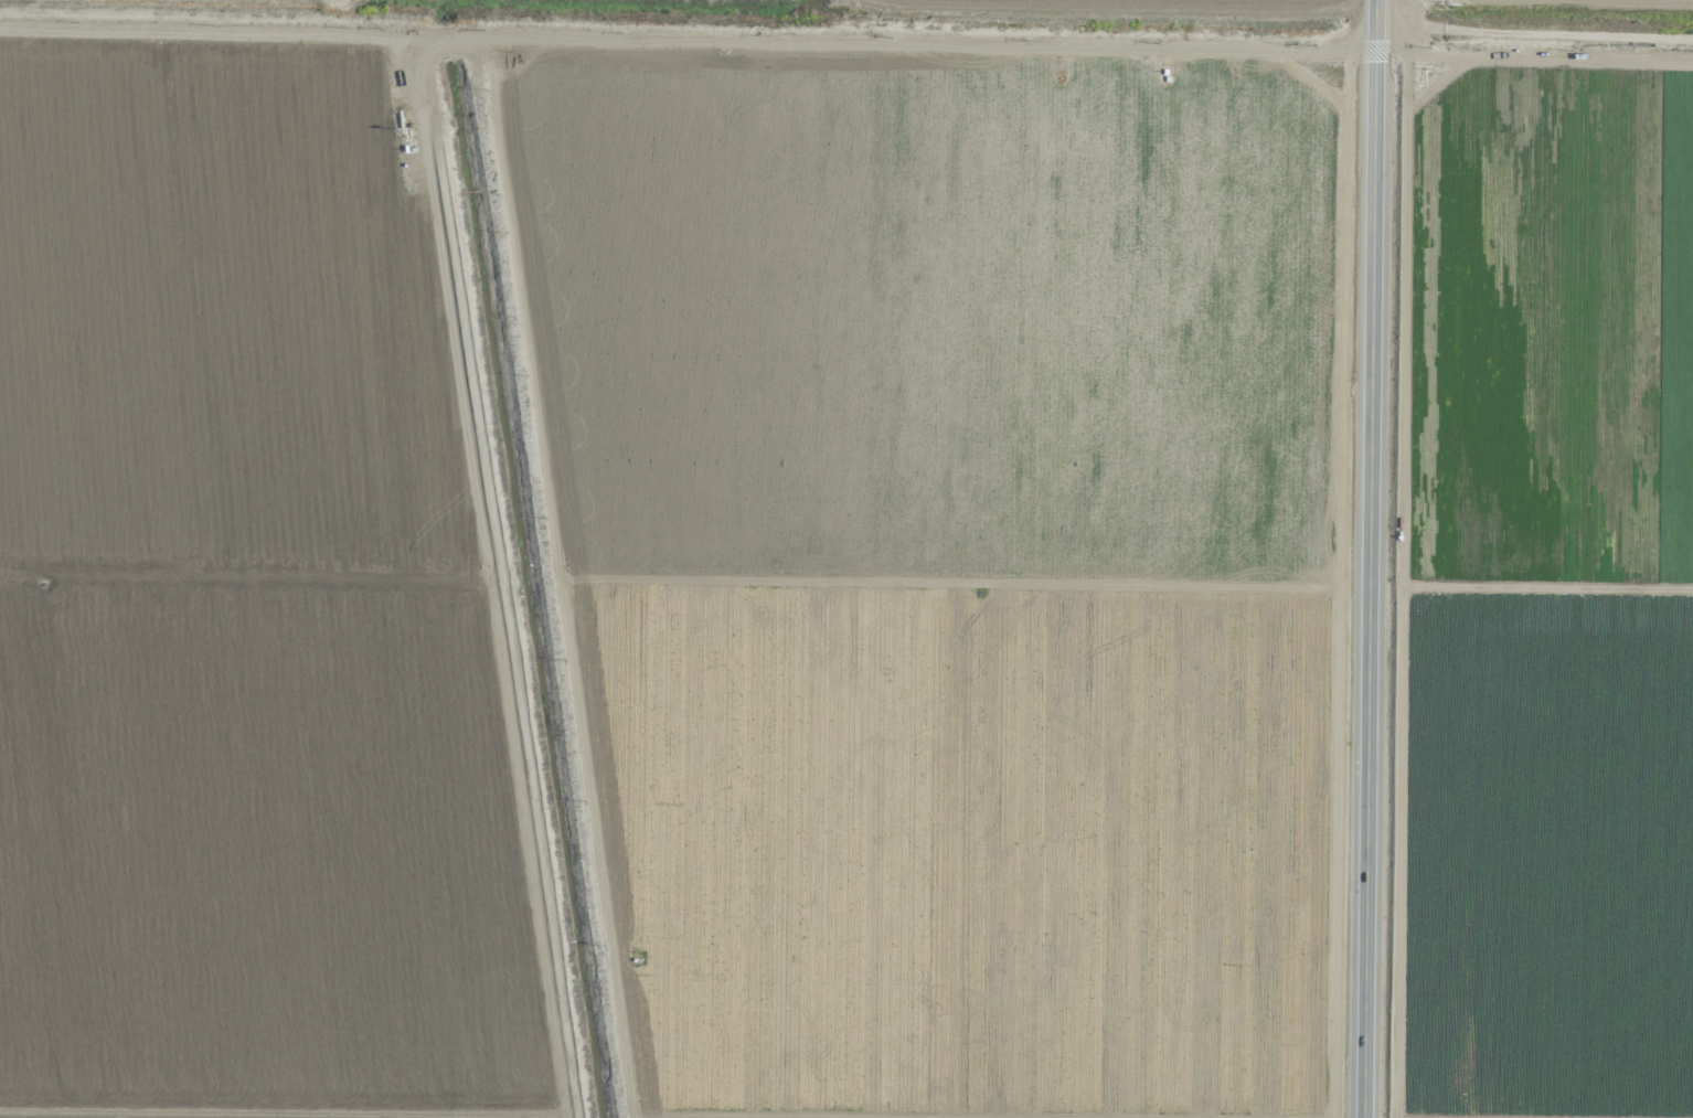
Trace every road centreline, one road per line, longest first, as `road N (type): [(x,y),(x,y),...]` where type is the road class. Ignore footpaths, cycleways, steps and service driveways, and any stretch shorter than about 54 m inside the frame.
road 1 (residential): [(0,24),(1692,58)]
road 2 (secondary): [(1377,0),(1363,1117)]
road 3 (residential): [(583,869),(464,34)]

